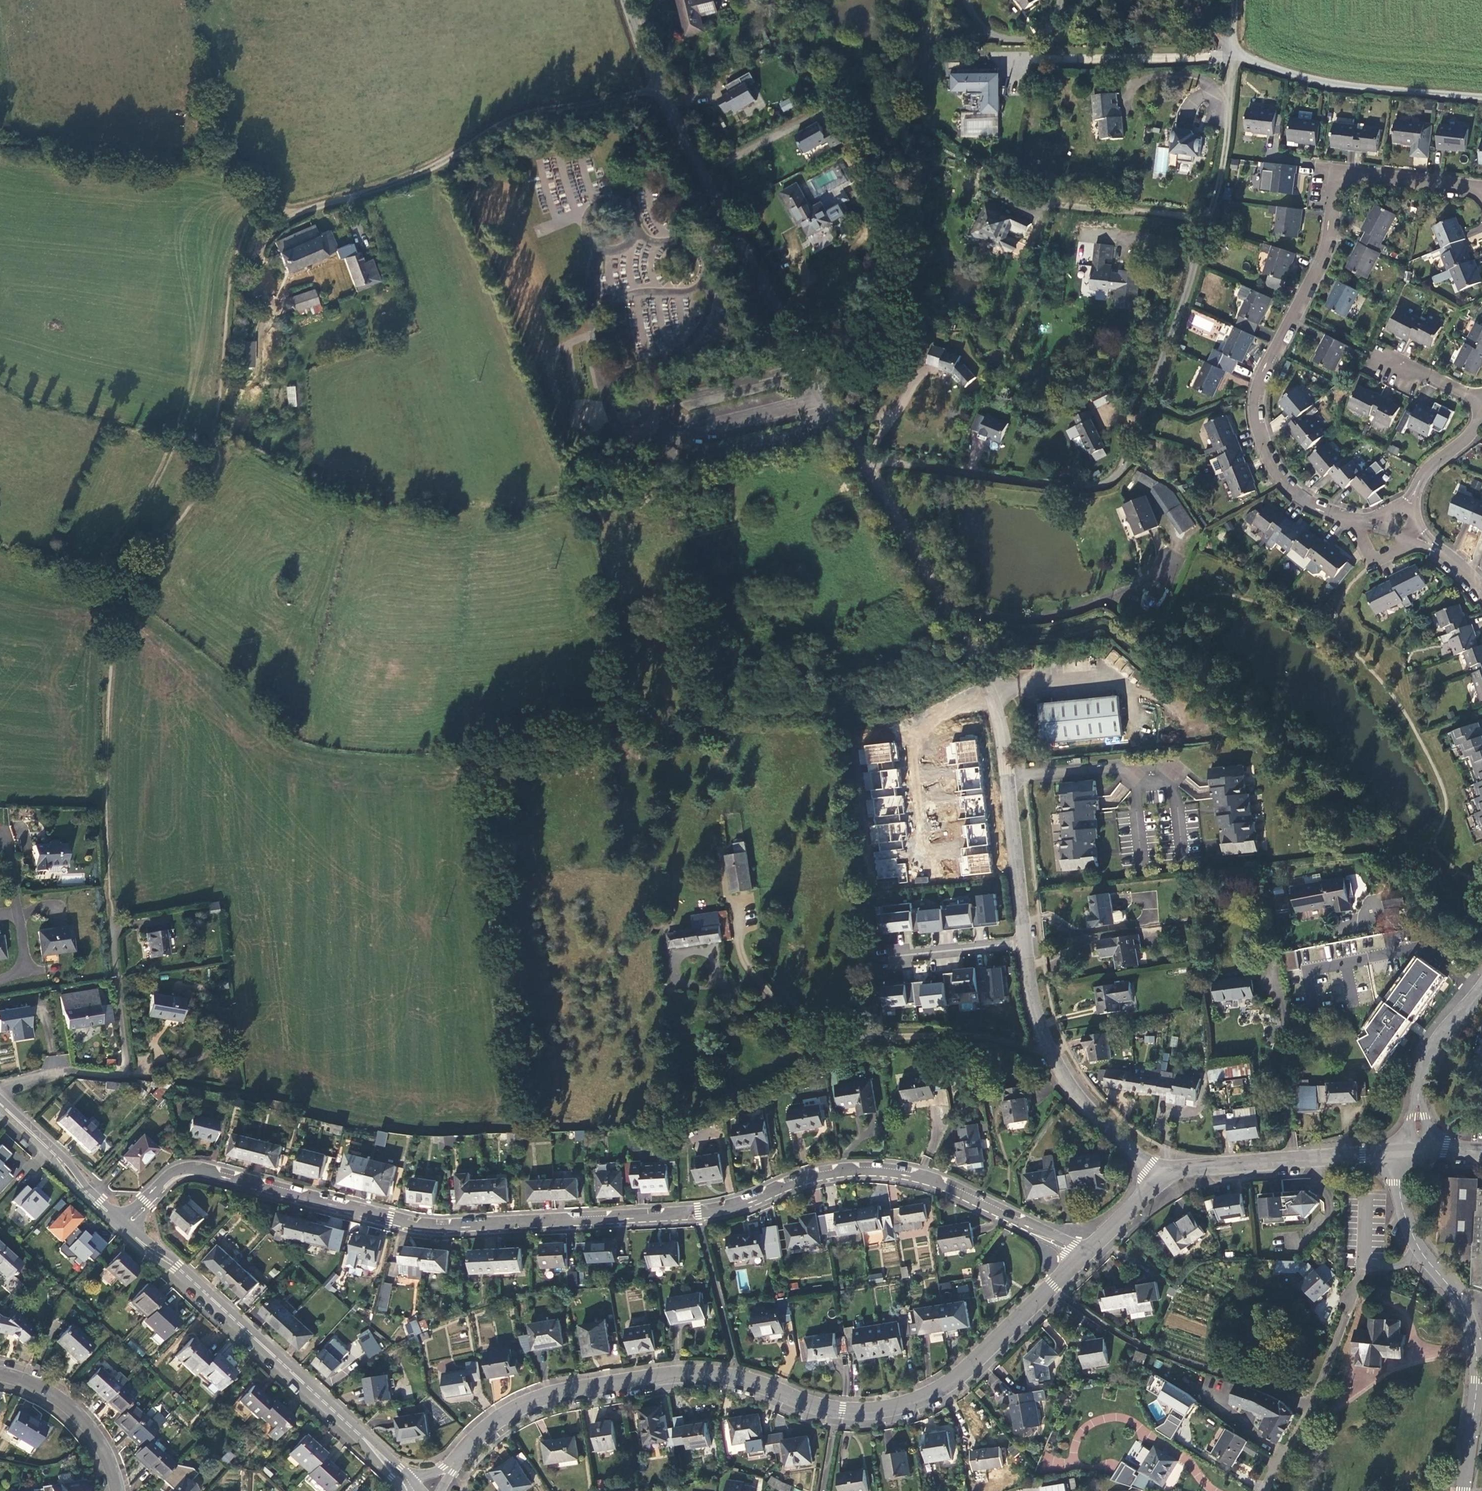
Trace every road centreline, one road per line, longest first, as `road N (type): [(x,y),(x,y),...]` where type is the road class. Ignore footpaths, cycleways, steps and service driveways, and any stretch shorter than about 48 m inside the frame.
road 1 (residential): [(1083,1255),(944,1187),(864,1172),(815,1178),(720,1211),(436,1228),(200,1172),(180,1176),(155,1196)]
road 2 (tertiary): [(460,1456),(529,1403),(651,1378),(735,1377),(842,1411),(905,1404),(967,1370),(1083,1255)]
road 3 (residential): [(1347,519),(1285,485),(1255,419),(1263,371),(1319,264),(1335,182),(1348,174),(1481,188)]
road 4 (residential): [(863,466),(1076,489),(1115,479),(1208,217)]
road 5 (residential): [(863,466),(990,693),(1024,945)]
road 6 (unclassified): [(295,213),(416,175),(513,118),(660,87)]
road 7 (tertiary): [(1402,1151),(1401,1200),(1412,1234),(1455,1293),(1475,1347),(1464,1490)]
road 8 (residential): [(660,87),(804,355)]
road 9 (residential): [(1024,945),(1047,1050),(1070,1086),(1160,1181)]
road 10 (residential): [(0,1093),(56,1073),(123,1071),(114,928)]
road 11 (unclassified): [(1236,54),(1337,85),(1481,96)]
road 12 (tertiary): [(1160,1181),(1195,1168),(1402,1151)]
road 13 (tertiary): [(188,1277),(354,1430)]
road 14 (residential): [(977,696),(921,736),(934,859)]
road 15 (residential): [(118,1490),(80,1416),(44,1389),(0,1375)]
road 16 (residential): [(1208,217),(1236,54)]
road 17 (residential): [(878,961),(1024,945)]
road 18 (residential): [(1481,978),(1438,1042),(1418,1093)]
road 19 (residential): [(804,355),(863,466)]

